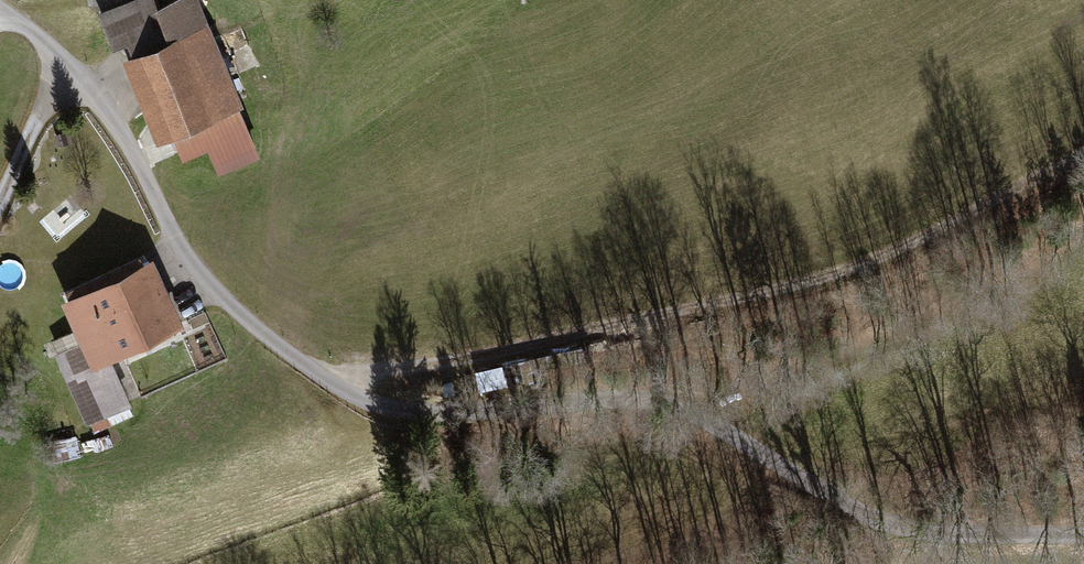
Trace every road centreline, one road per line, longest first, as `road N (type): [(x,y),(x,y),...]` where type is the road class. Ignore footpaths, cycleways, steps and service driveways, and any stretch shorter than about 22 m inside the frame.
road 1 (tertiary): [(1083,534),(933,534),(896,526),(655,402),(439,412),(390,409),(349,394),(265,335),(206,281),(94,94),(0,7)]
road 2 (track): [(314,373),(469,363),(824,282),(902,252),(1083,158)]

